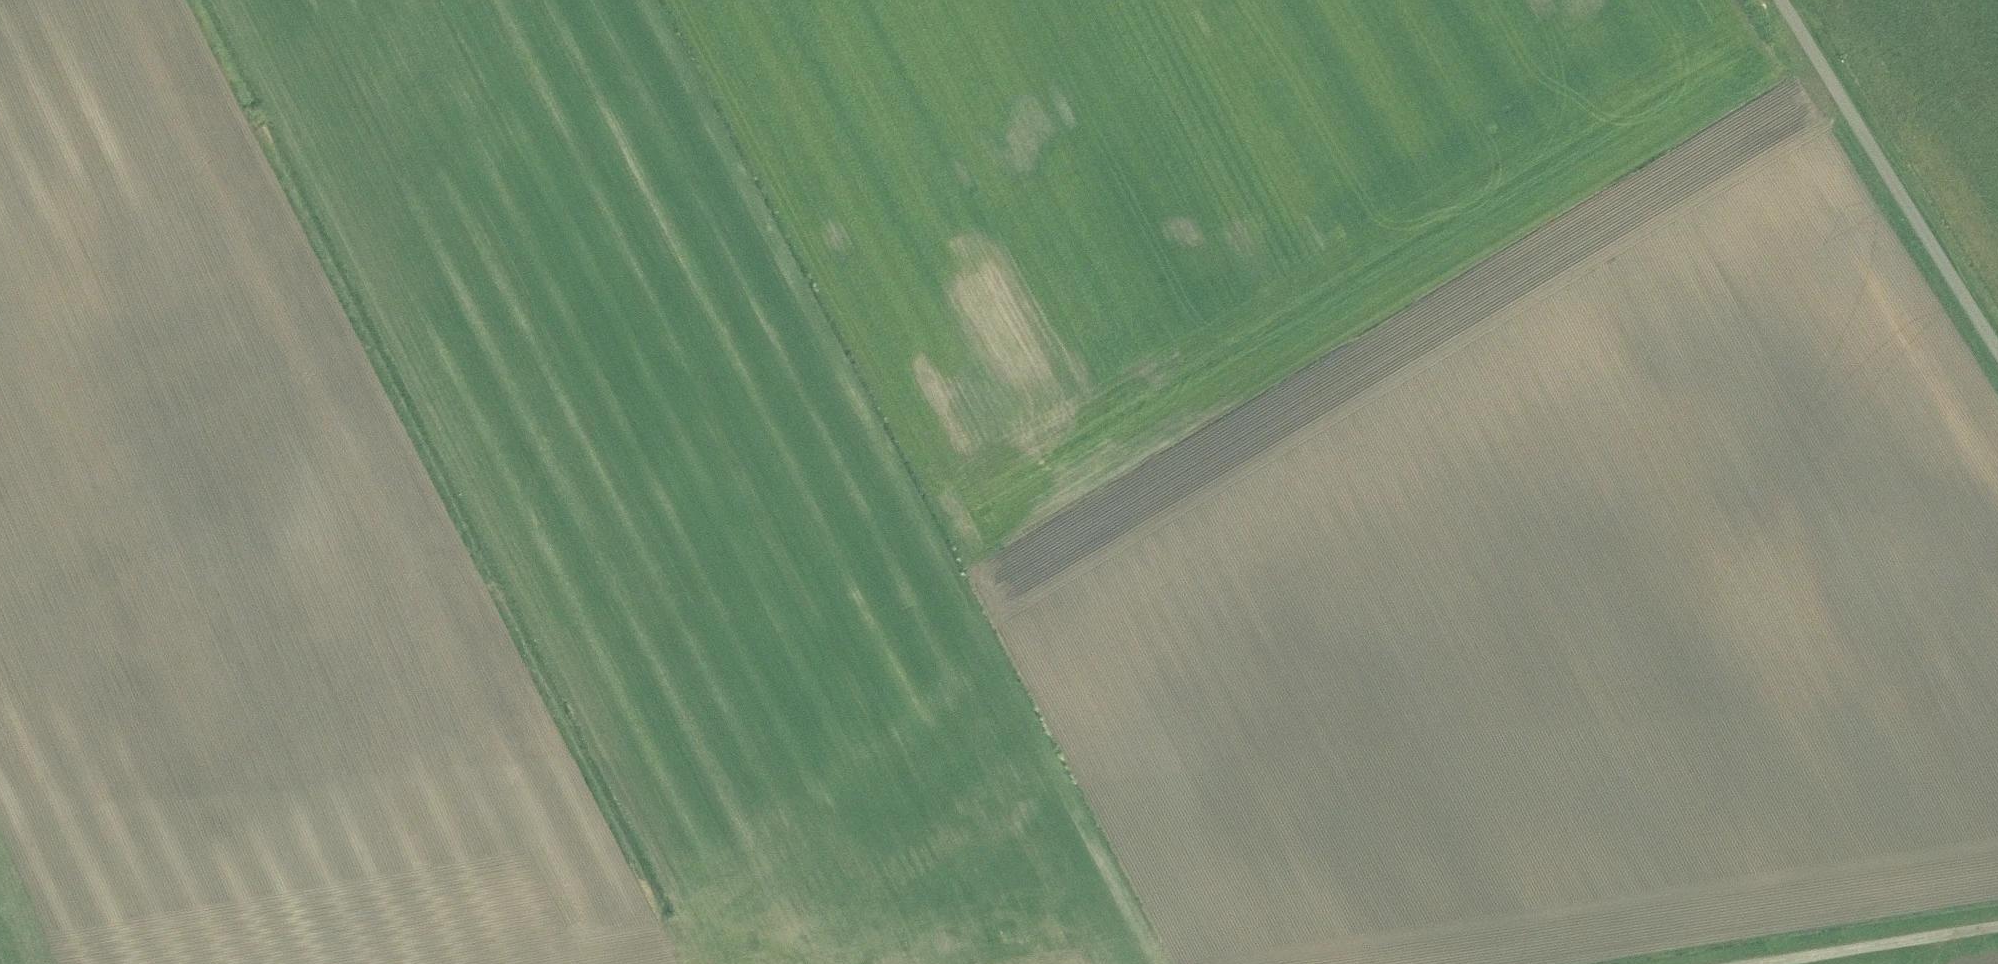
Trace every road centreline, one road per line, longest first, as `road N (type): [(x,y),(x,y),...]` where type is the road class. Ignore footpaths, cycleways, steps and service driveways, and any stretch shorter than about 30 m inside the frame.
road 1 (unclassified): [(1997,346),(1783,0)]
road 2 (unclassified): [(1762,963),(1997,928)]

